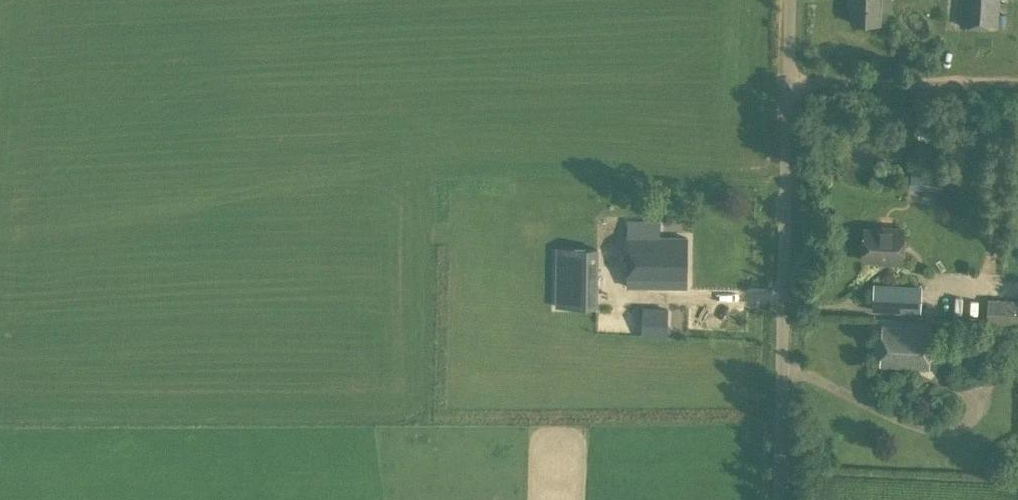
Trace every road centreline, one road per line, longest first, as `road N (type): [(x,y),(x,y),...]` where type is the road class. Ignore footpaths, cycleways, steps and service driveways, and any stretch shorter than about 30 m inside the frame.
road 1 (unclassified): [(783,499),(795,68)]
road 2 (unclassified): [(1017,73),(795,68)]

